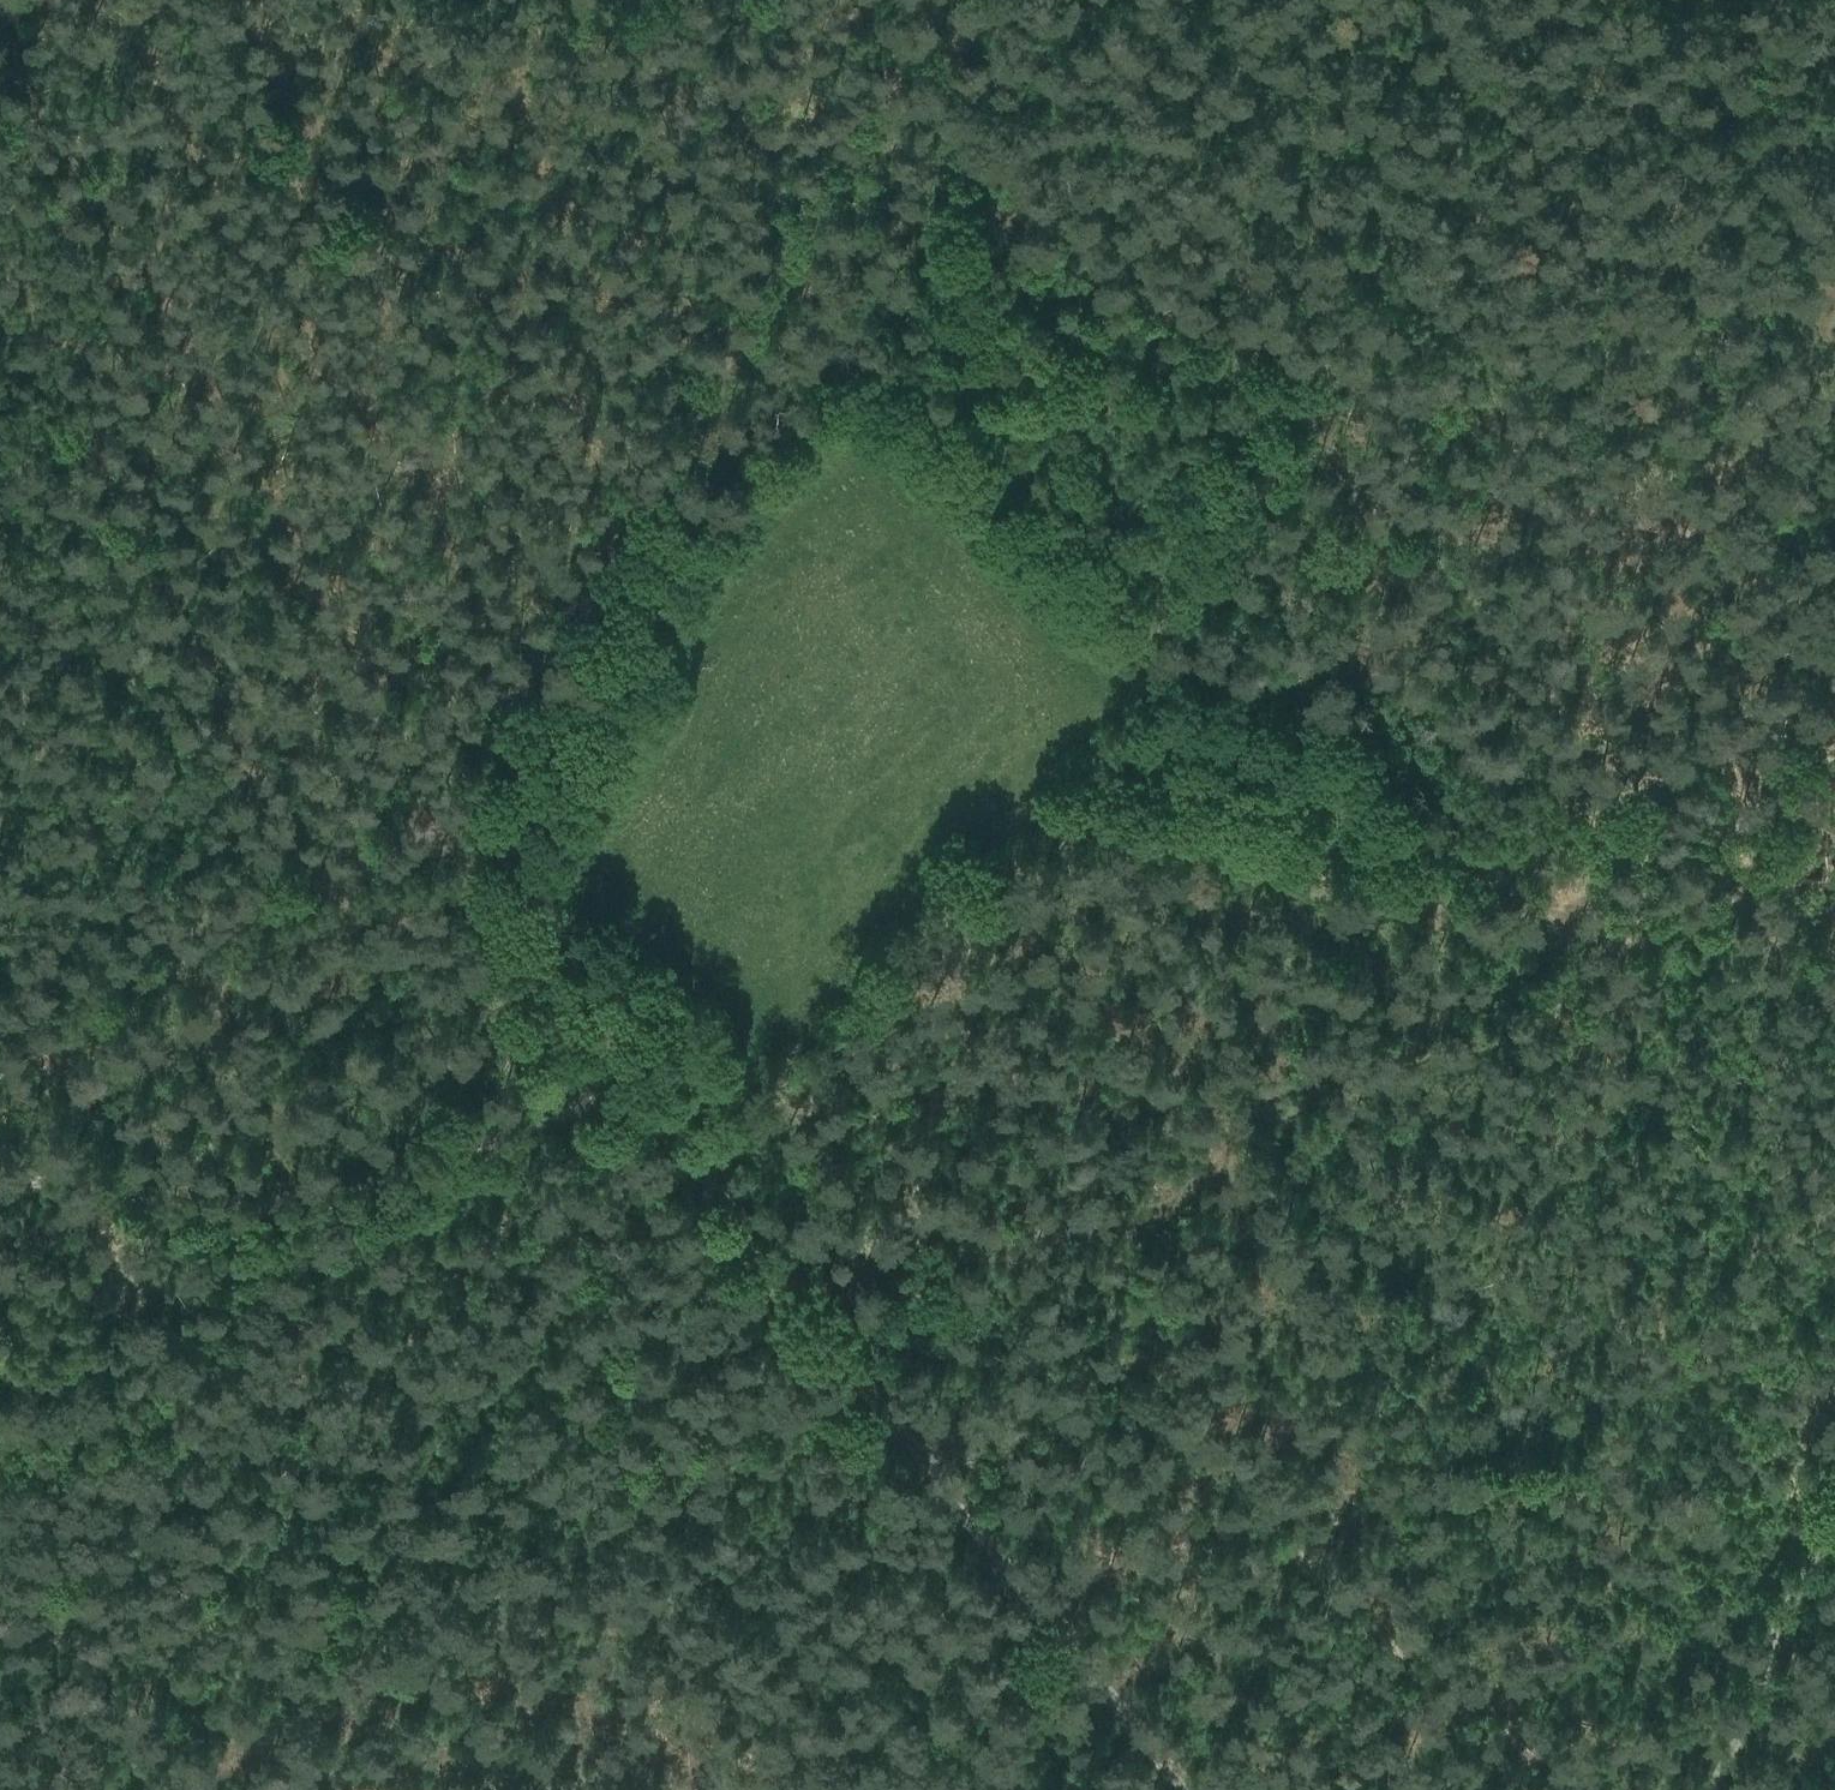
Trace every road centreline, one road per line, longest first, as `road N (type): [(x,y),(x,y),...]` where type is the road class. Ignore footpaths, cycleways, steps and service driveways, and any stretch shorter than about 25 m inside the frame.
road 1 (track): [(1178,1789),(646,1102)]
road 2 (track): [(646,1102),(566,1109),(307,1207),(240,1211),(53,1180),(0,1188)]
road 3 (track): [(646,1102),(447,850)]
road 4 (track): [(1834,1511),(1720,1789)]

